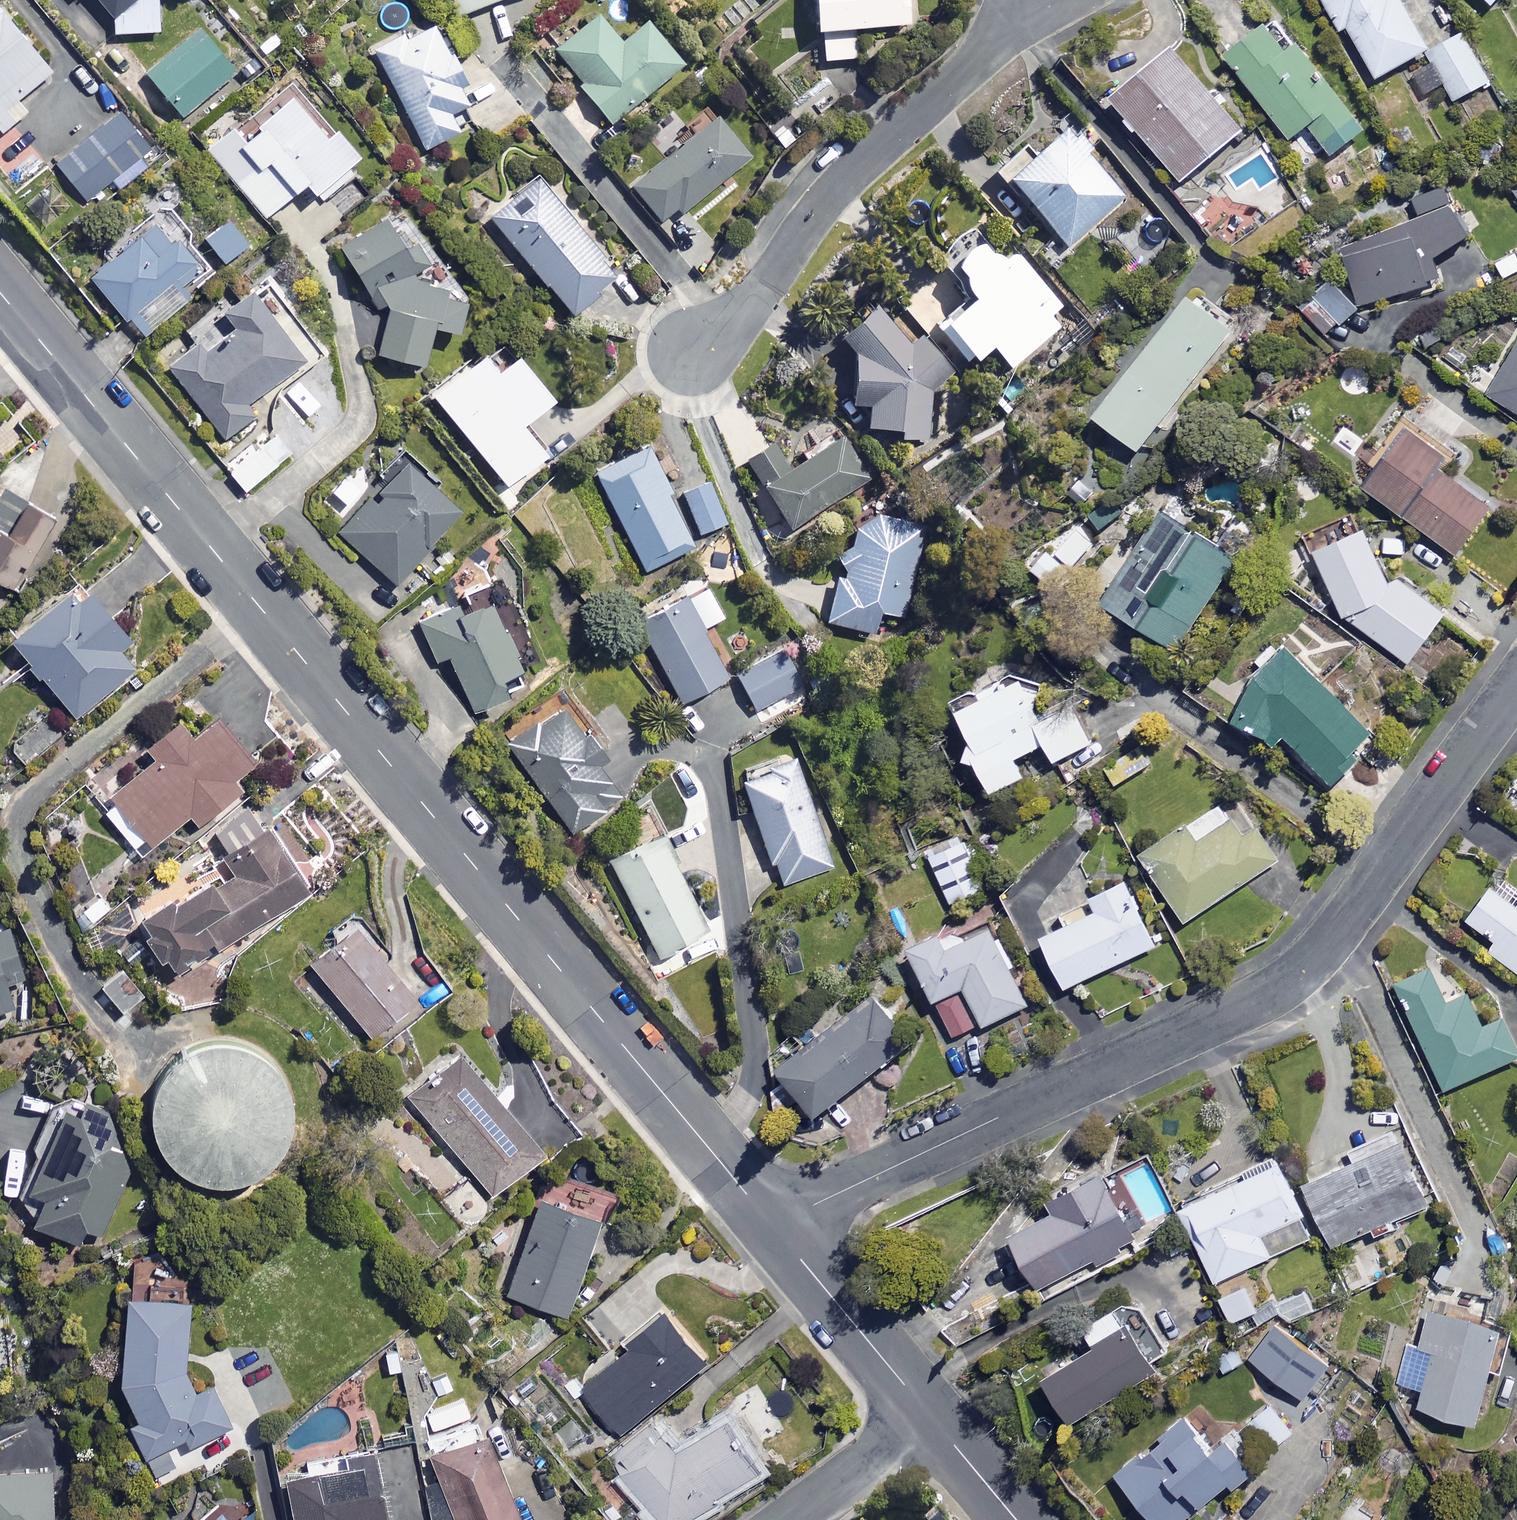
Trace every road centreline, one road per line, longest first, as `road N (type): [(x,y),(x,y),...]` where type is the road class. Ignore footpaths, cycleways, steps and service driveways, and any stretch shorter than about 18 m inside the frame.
road 1 (residential): [(0,293),(772,1224)]
road 2 (residential): [(772,1224),(1285,982),(1346,921),(1516,684)]
road 3 (residential): [(687,355),(756,297),(851,171),(1037,0)]
road 4 (residential): [(772,1224),(930,1418)]
road 5 (residential): [(794,1519),(930,1418)]
road 6 (residential): [(930,1418),(1017,1519)]

